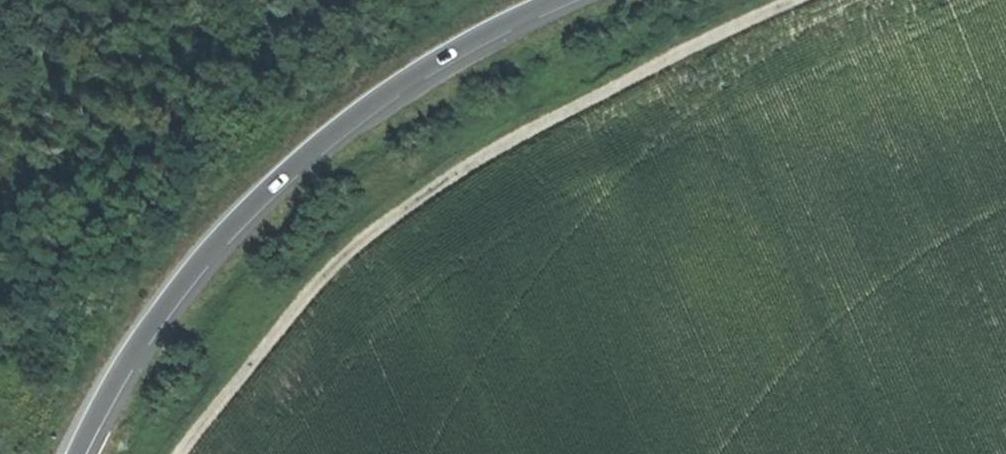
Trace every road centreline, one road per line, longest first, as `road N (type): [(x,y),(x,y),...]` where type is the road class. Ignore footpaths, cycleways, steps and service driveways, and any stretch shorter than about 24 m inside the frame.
road 1 (track): [(185,453),(316,286),(435,189),(694,41),(787,0)]
road 2 (motorway): [(78,453),(159,313),(270,188),(404,83),(556,0)]

